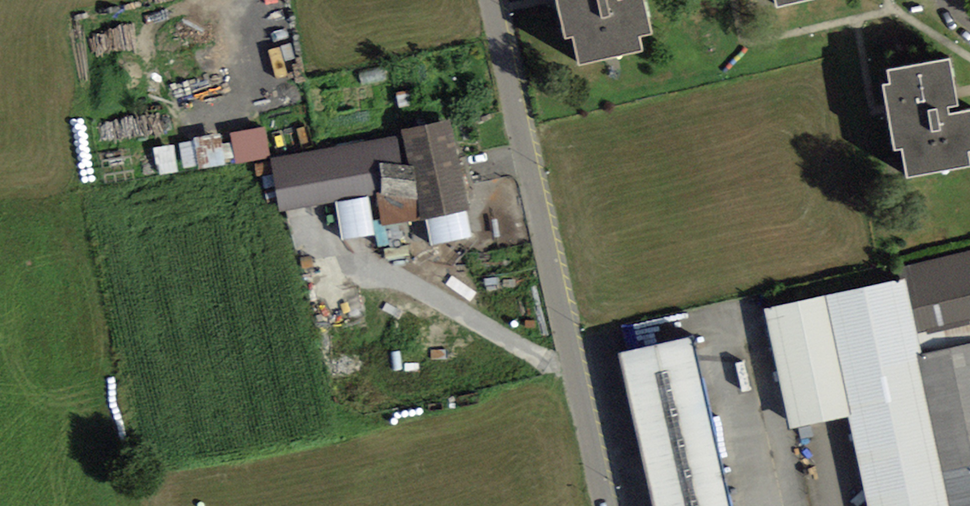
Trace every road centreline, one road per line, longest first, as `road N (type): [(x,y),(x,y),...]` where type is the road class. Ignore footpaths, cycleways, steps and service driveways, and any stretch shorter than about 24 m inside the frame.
road 1 (residential): [(605,505),(491,0)]

